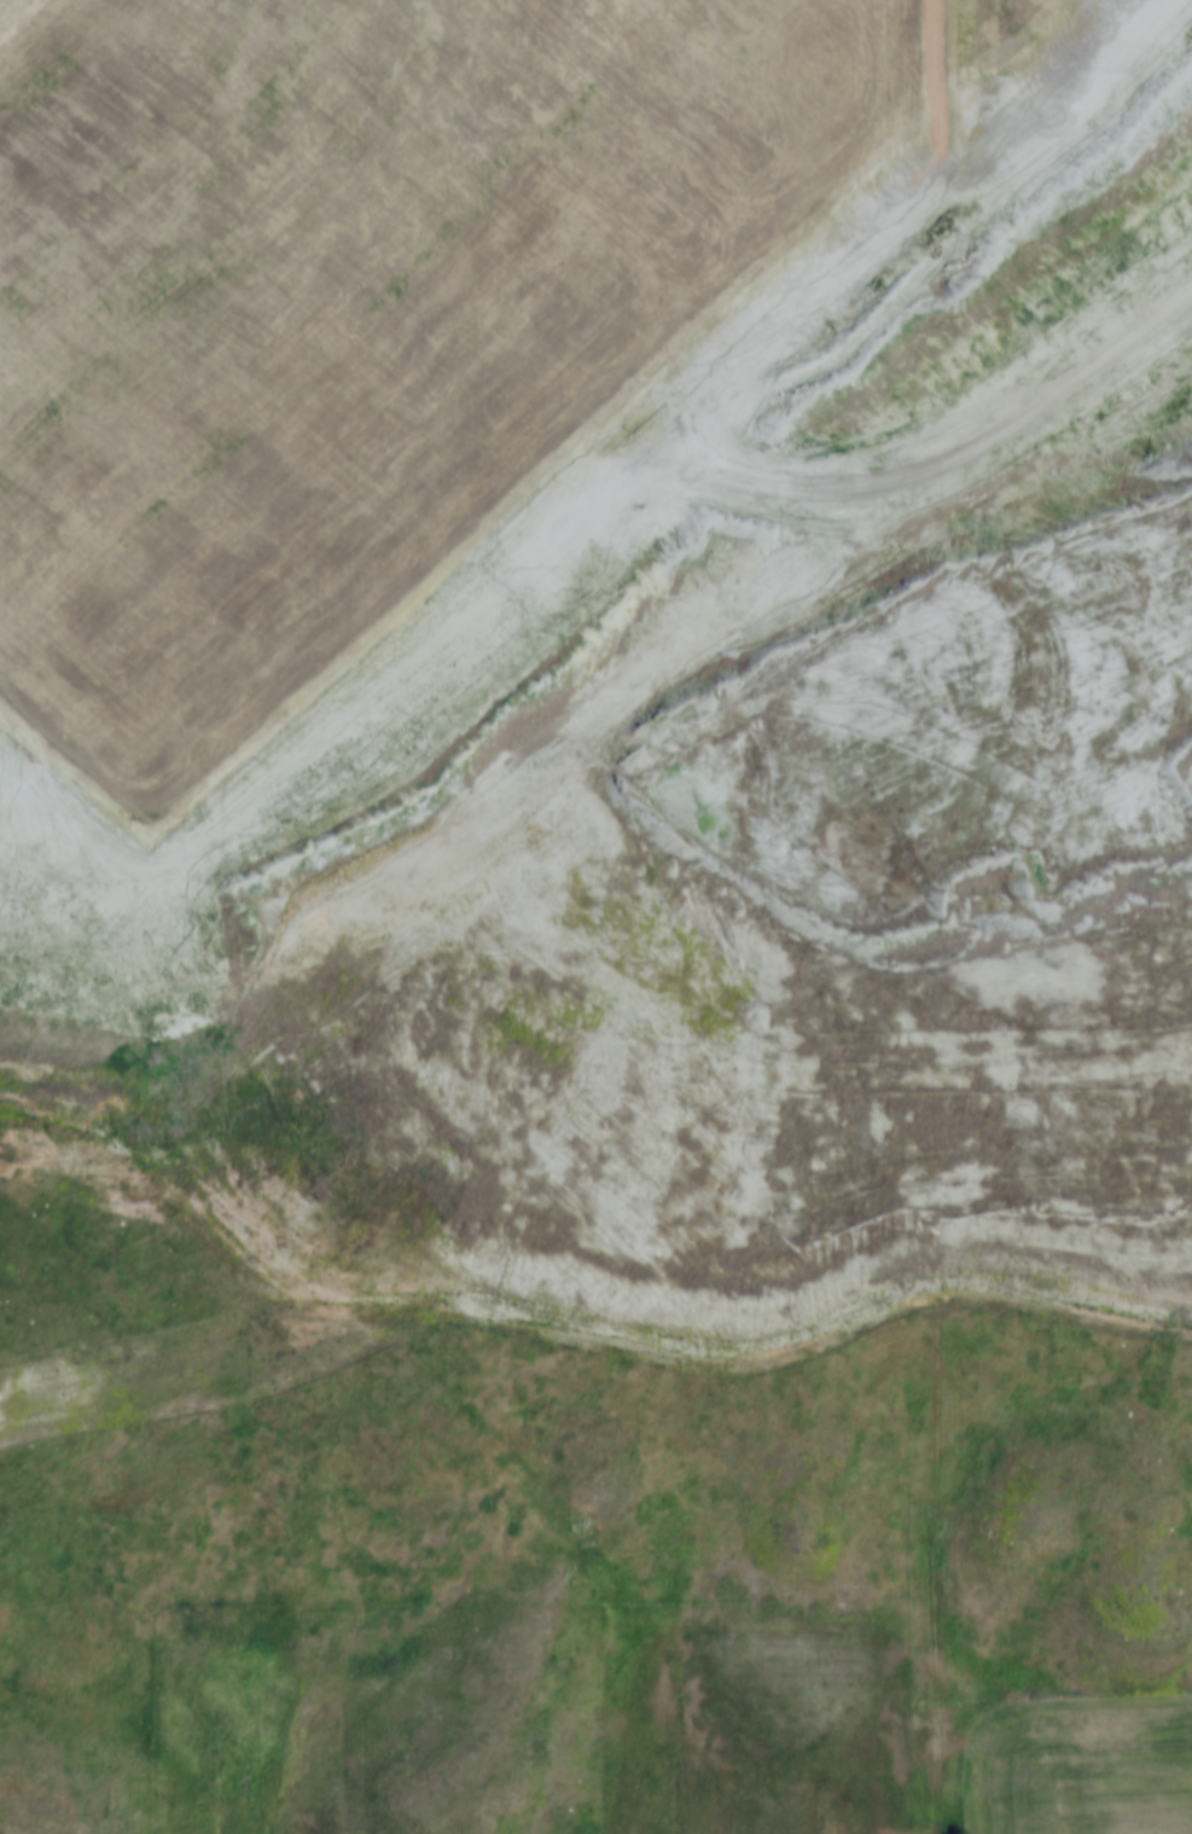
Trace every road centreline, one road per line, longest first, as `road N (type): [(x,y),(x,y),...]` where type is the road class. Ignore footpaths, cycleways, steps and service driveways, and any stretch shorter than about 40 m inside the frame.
road 1 (track): [(935,1833),(942,0)]

